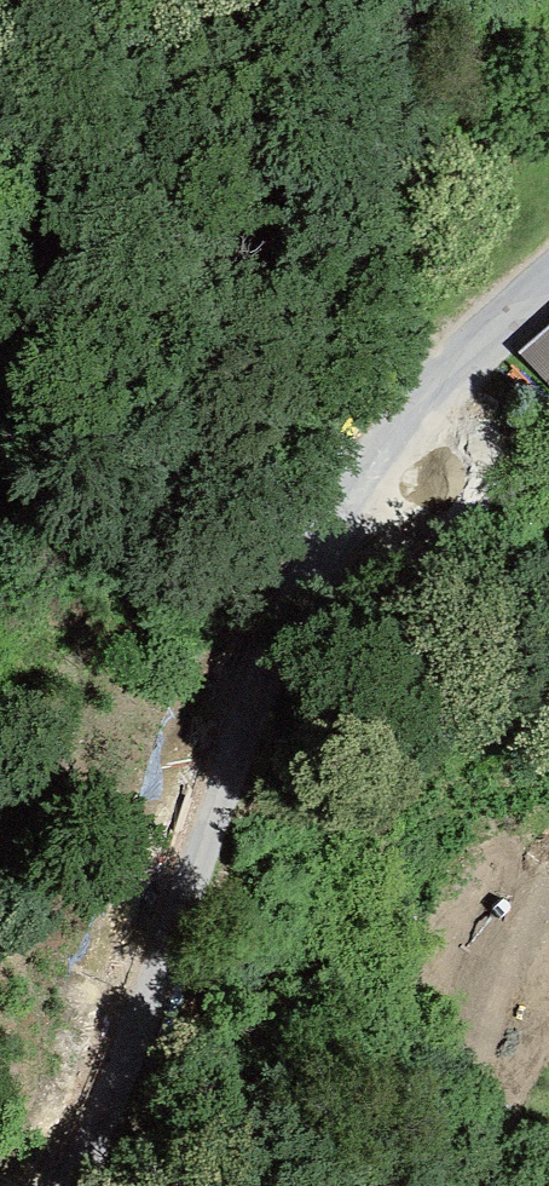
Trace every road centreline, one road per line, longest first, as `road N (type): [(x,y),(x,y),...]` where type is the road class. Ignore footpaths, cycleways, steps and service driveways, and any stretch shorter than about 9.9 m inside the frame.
road 1 (residential): [(71,1185),(162,967),(280,633),(341,506),(419,401),(548,281)]
road 2 (motorway): [(0,714),(548,792)]
road 3 (motorway): [(548,429),(0,352)]

